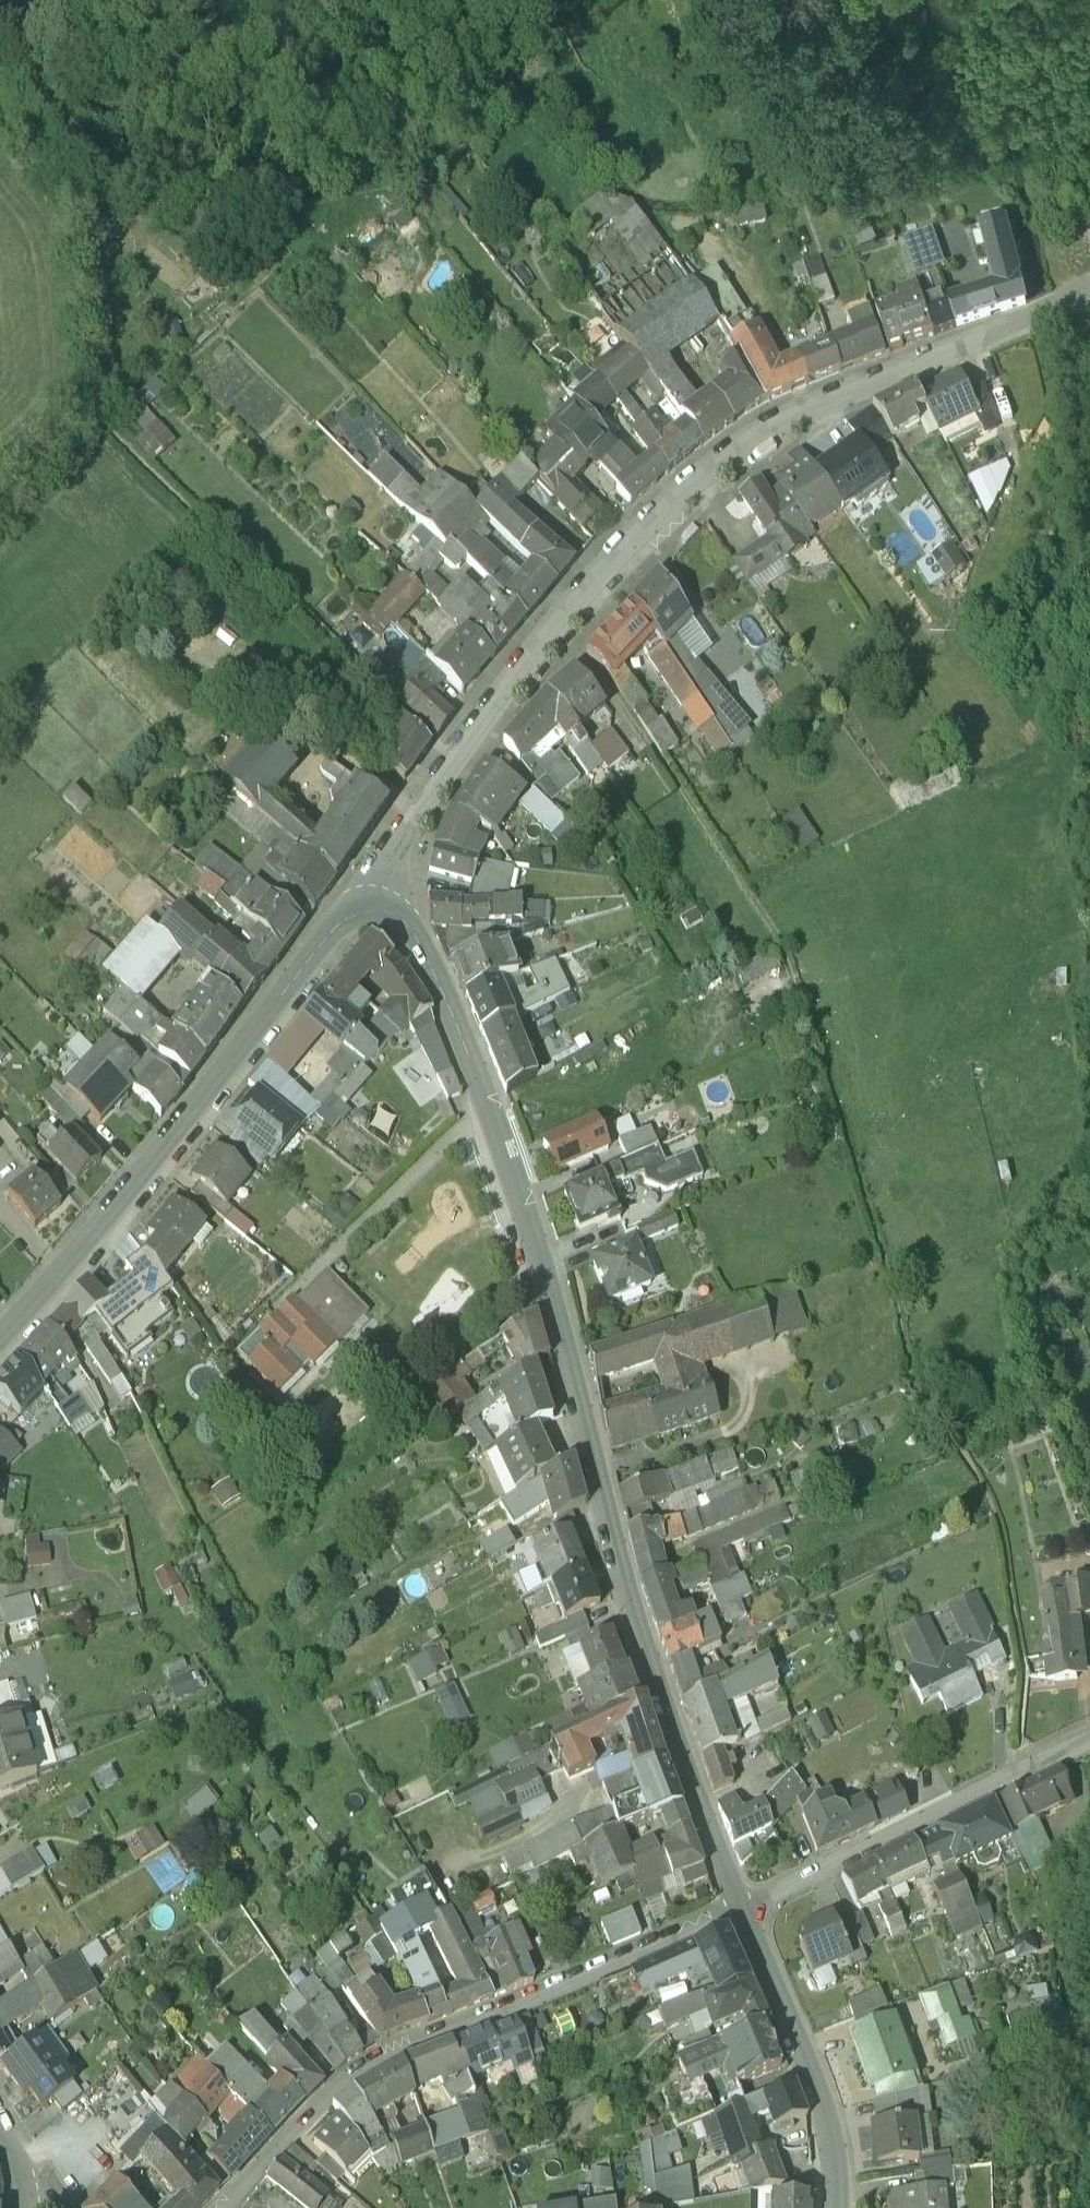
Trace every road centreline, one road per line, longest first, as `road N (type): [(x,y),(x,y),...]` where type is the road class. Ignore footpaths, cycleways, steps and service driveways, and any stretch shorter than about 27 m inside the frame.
road 1 (tertiary): [(365,912),(387,911),(405,922),(476,1059),(546,1269),(627,1597),(743,1905)]
road 2 (residential): [(365,912),(415,814),(555,627),(714,468),(769,428),(1089,291)]
road 3 (residential): [(743,1905),(372,2058),(264,2150),(221,2207)]
road 4 (tertiary): [(0,1333),(94,1231),(332,930),(365,912)]
road 5 (residential): [(743,1905),(1089,1743)]
road 6 (tertiary): [(743,1905),(830,2117),(839,2207)]

